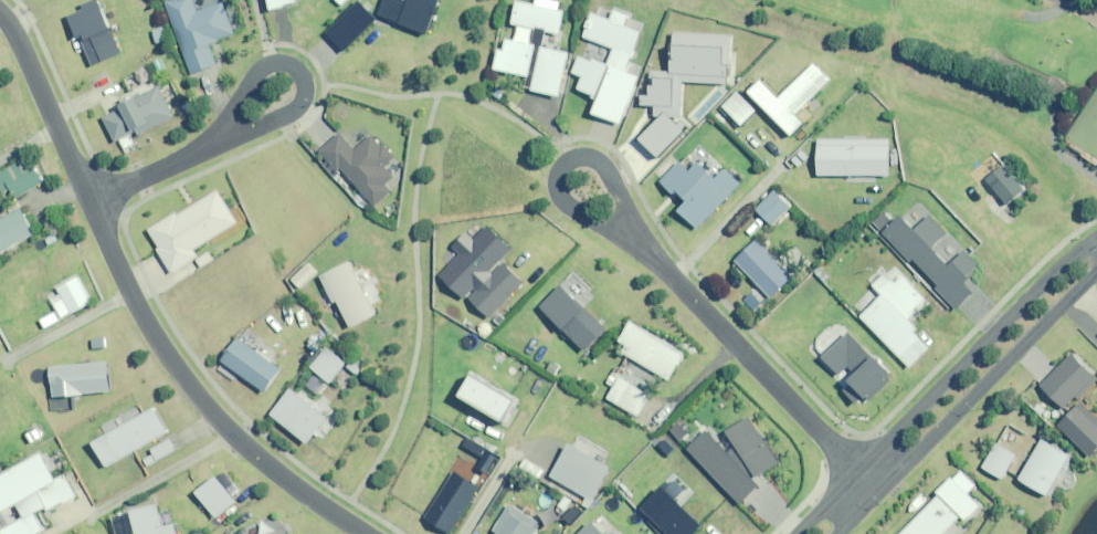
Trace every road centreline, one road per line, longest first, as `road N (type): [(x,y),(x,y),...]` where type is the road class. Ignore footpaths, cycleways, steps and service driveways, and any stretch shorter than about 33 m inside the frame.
road 1 (residential): [(369,533),(274,471),(208,411),(135,301),(89,202)]
road 2 (residential): [(857,466),(1096,243)]
road 3 (residential): [(1096,272),(879,489)]
road 4 (residential): [(647,249),(857,466)]
road 5 (residential): [(210,142),(253,75),(282,61),(302,81),(303,99),(259,128)]
road 6 (residential): [(89,202),(0,17)]
road 7 (residential): [(647,249),(598,163),(575,158),(556,173),(569,209)]
road 8 (residential): [(89,202),(210,142)]

